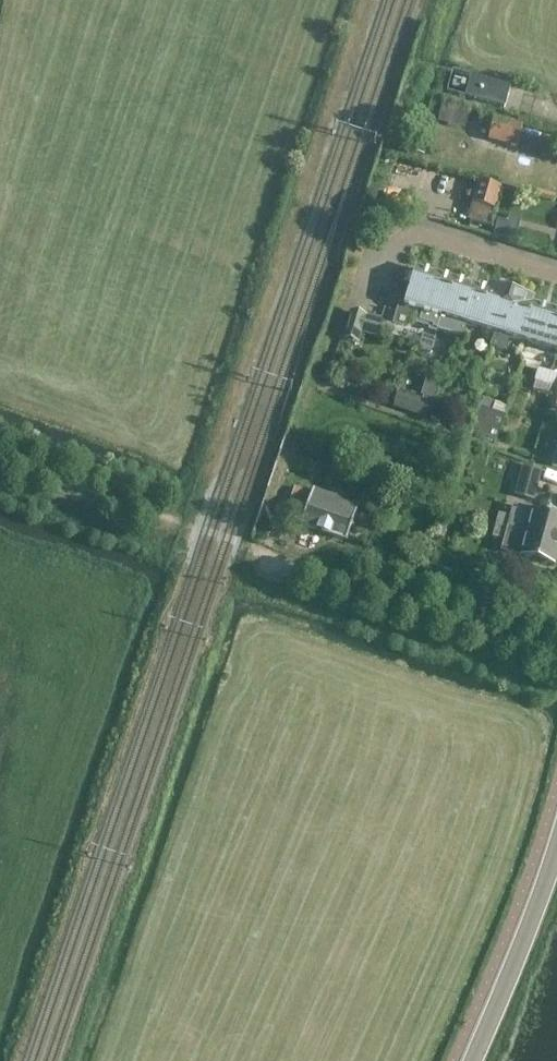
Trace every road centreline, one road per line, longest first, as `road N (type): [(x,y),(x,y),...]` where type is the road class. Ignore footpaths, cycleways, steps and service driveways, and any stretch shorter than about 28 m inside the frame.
road 1 (track): [(556,661),(249,545)]
road 2 (tertiary): [(478,1060),(556,855)]

